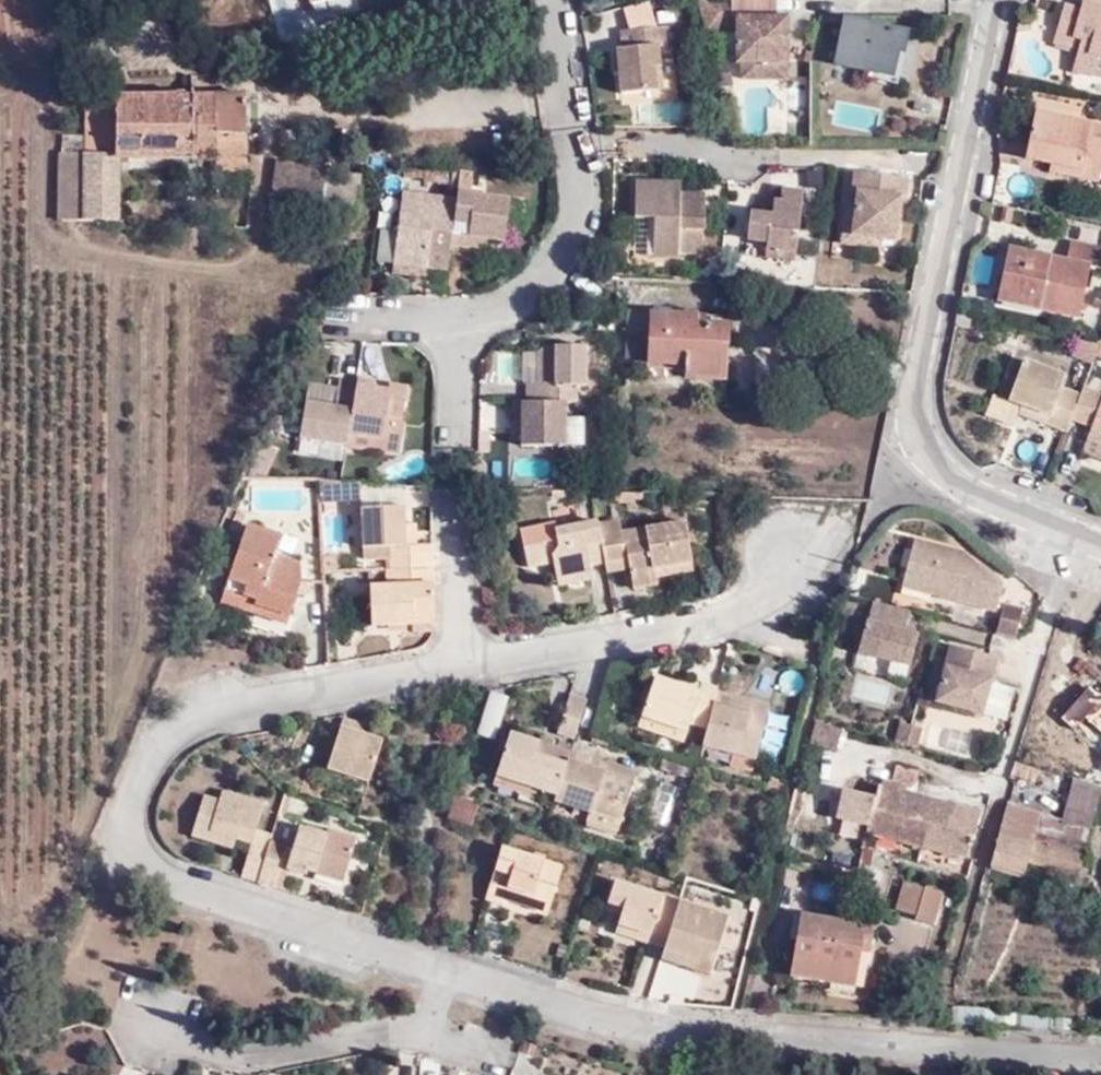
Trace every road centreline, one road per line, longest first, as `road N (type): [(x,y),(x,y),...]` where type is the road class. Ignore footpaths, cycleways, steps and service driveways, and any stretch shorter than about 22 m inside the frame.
road 1 (residential): [(791,564),(764,615),(224,705),(139,774),(141,878),(449,974)]
road 2 (residential): [(449,974),(683,1035),(1100,1063)]
road 3 (residential): [(560,0),(579,215),(563,266),(523,303),(490,317),(351,323)]
road 4 (residential): [(1005,0),(928,376),(928,419),(944,450)]
road 5 (residential): [(449,974),(425,1033),(247,1069),(140,1036)]
road 6 (residential): [(1100,531),(972,474),(944,450)]

